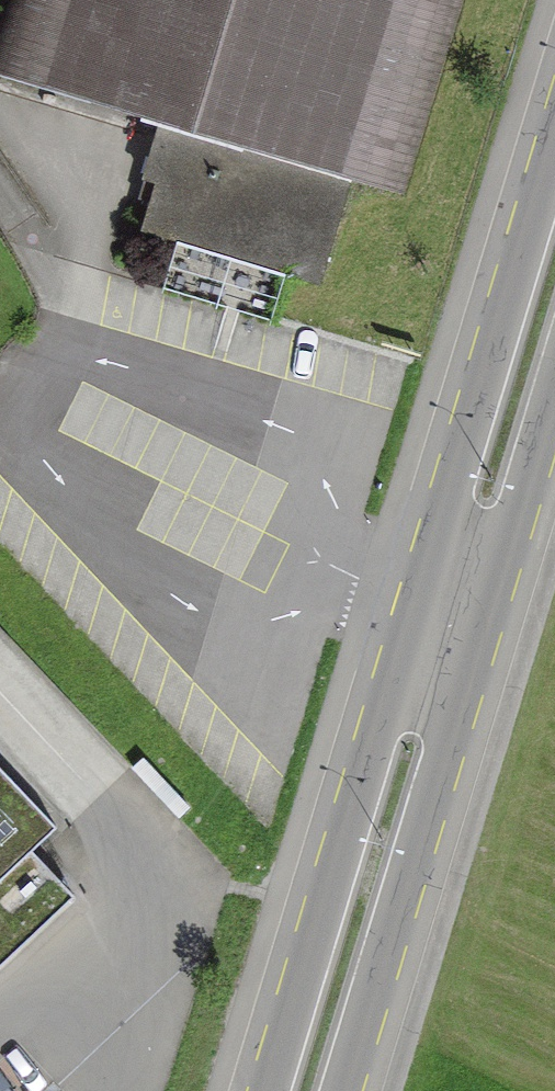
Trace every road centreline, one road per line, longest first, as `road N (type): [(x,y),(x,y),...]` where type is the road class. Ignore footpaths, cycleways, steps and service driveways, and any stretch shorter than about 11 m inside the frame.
road 1 (secondary): [(554,119),(264,1090)]
road 2 (secondary): [(345,1090),(554,394)]

